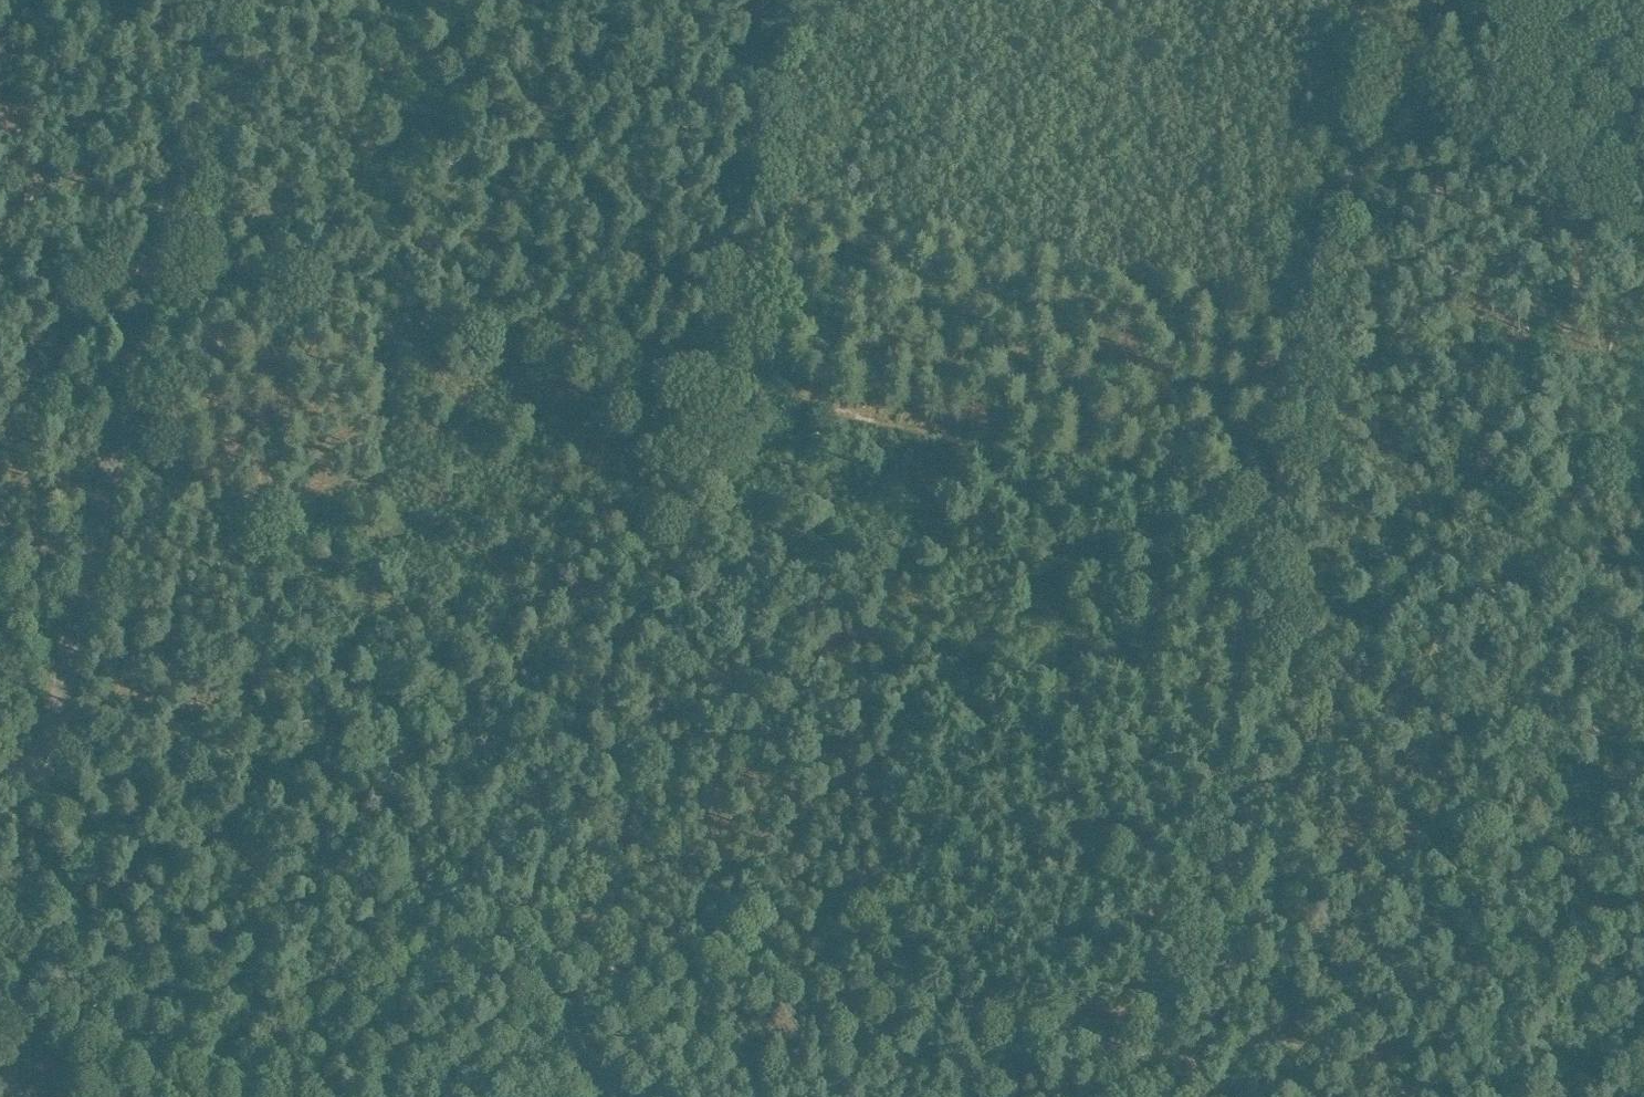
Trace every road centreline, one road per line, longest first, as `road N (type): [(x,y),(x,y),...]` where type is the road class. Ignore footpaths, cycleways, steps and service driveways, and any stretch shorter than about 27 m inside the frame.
road 1 (residential): [(28,768),(63,695),(136,272),(203,0)]

